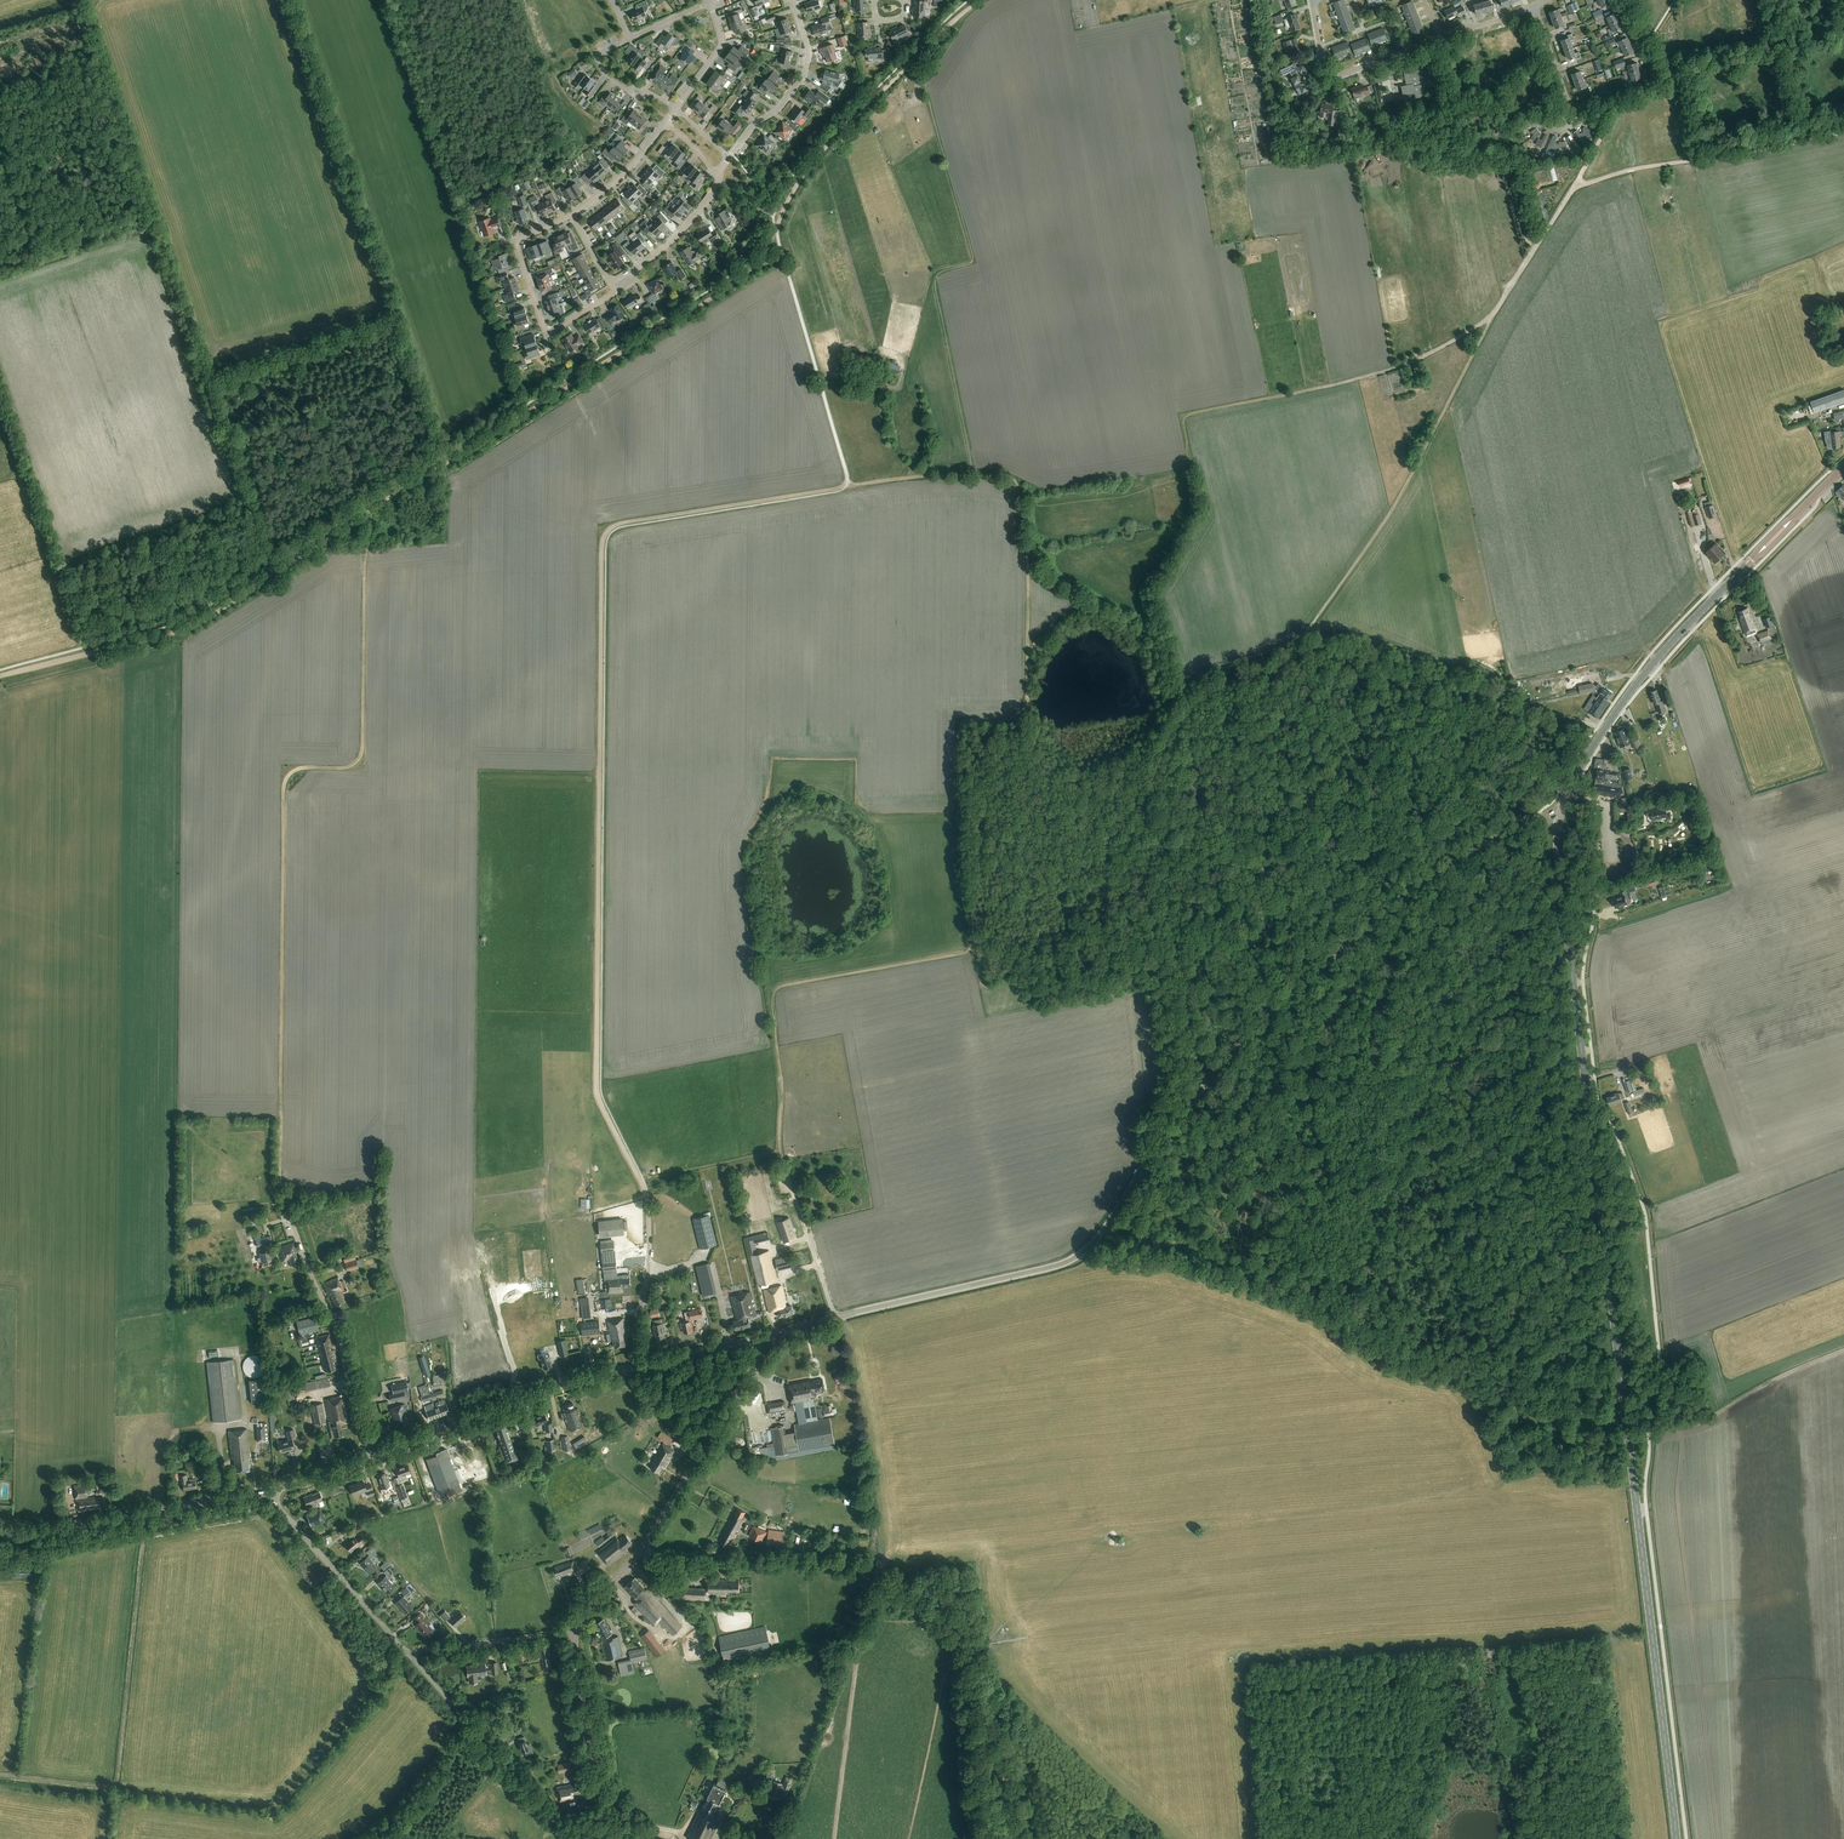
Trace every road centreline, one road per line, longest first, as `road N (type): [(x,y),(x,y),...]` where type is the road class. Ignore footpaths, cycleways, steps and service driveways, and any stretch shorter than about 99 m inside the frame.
road 1 (secondary): [(1676,1838),(1559,818)]
road 2 (track): [(647,1197),(596,1086),(603,538),(625,521),(848,481)]
road 3 (tertiary): [(834,1317),(1053,1267),(1082,1253),(1192,1102),(1318,970),(1426,880),(1526,821),(1559,818)]
road 4 (track): [(281,1190),(284,789),(299,769),(342,769),(362,750),(370,531),(364,515)]
road 5 (track): [(785,1170),(774,992),(971,949),(958,732),(967,720),(1023,714),(1027,664)]
road 6 (track): [(277,572),(80,0)]
road 7 (track): [(1308,636),(1387,517),(1493,315),(1575,187)]
road 8 (track): [(364,515),(744,276),(776,230)]
road 9 (secondary): [(1559,818),(1583,764),(1638,681),(1843,466)]
road 10 (track): [(1251,1037),(1243,1024),(1264,851),(1307,645)]
road 11 (track): [(1493,315),(1384,371),(1187,416),(1185,471)]
road 12 (tertiary): [(576,1631),(655,1530),(764,1348)]
road 13 (track): [(1259,898),(1016,967),(994,988),(981,983),(971,949)]
road 14 (track): [(776,230),(821,151),(982,0)]
road 15 (track): [(0,676),(185,629),(277,572)]
road 16 (residential): [(370,1456),(338,1330),(281,1190)]
road 17 (unclassified): [(370,1456),(637,1368)]
road 18 (track): [(1575,187),(1843,131)]
road 19 (unclassified): [(261,1491),(66,1528),(0,1532)]
road 20 (track): [(848,481),(776,230)]
road 21 (unclassified): [(570,1838),(411,1657)]
road 22 (track): [(848,481),(1003,472),(1019,487),(1026,549)]
road 23 (track): [(868,1563),(639,1552)]
road 24 (track): [(1843,1352),(1708,1418),(1649,1434)]
road 25 (unclassified): [(411,1657),(274,1501)]
road 26 (track): [(1172,1838),(1023,1700)]
road 27 (residential): [(1445,34),(1335,74),(1323,63),(1312,1)]
road 28 (residential): [(729,156),(804,74),(808,47),(793,0)]
road 29 (tertiary): [(610,1838),(577,1667)]
road 30 (residential): [(637,1368),(647,1197)]
road 31 (unclassified): [(411,1657),(576,1631)]
road 32 (residential): [(612,285),(684,228),(720,174)]
road 33 (residential): [(834,1317),(785,1170)]
road 34 (residential): [(675,108),(604,73),(600,54),(630,39)]
road 35 (residential): [(571,214),(616,180),(665,123)]
road 36 (unclassified): [(637,1368),(743,1342),(764,1348)]
road 37 (residential): [(675,108),(719,51),(710,3)]

